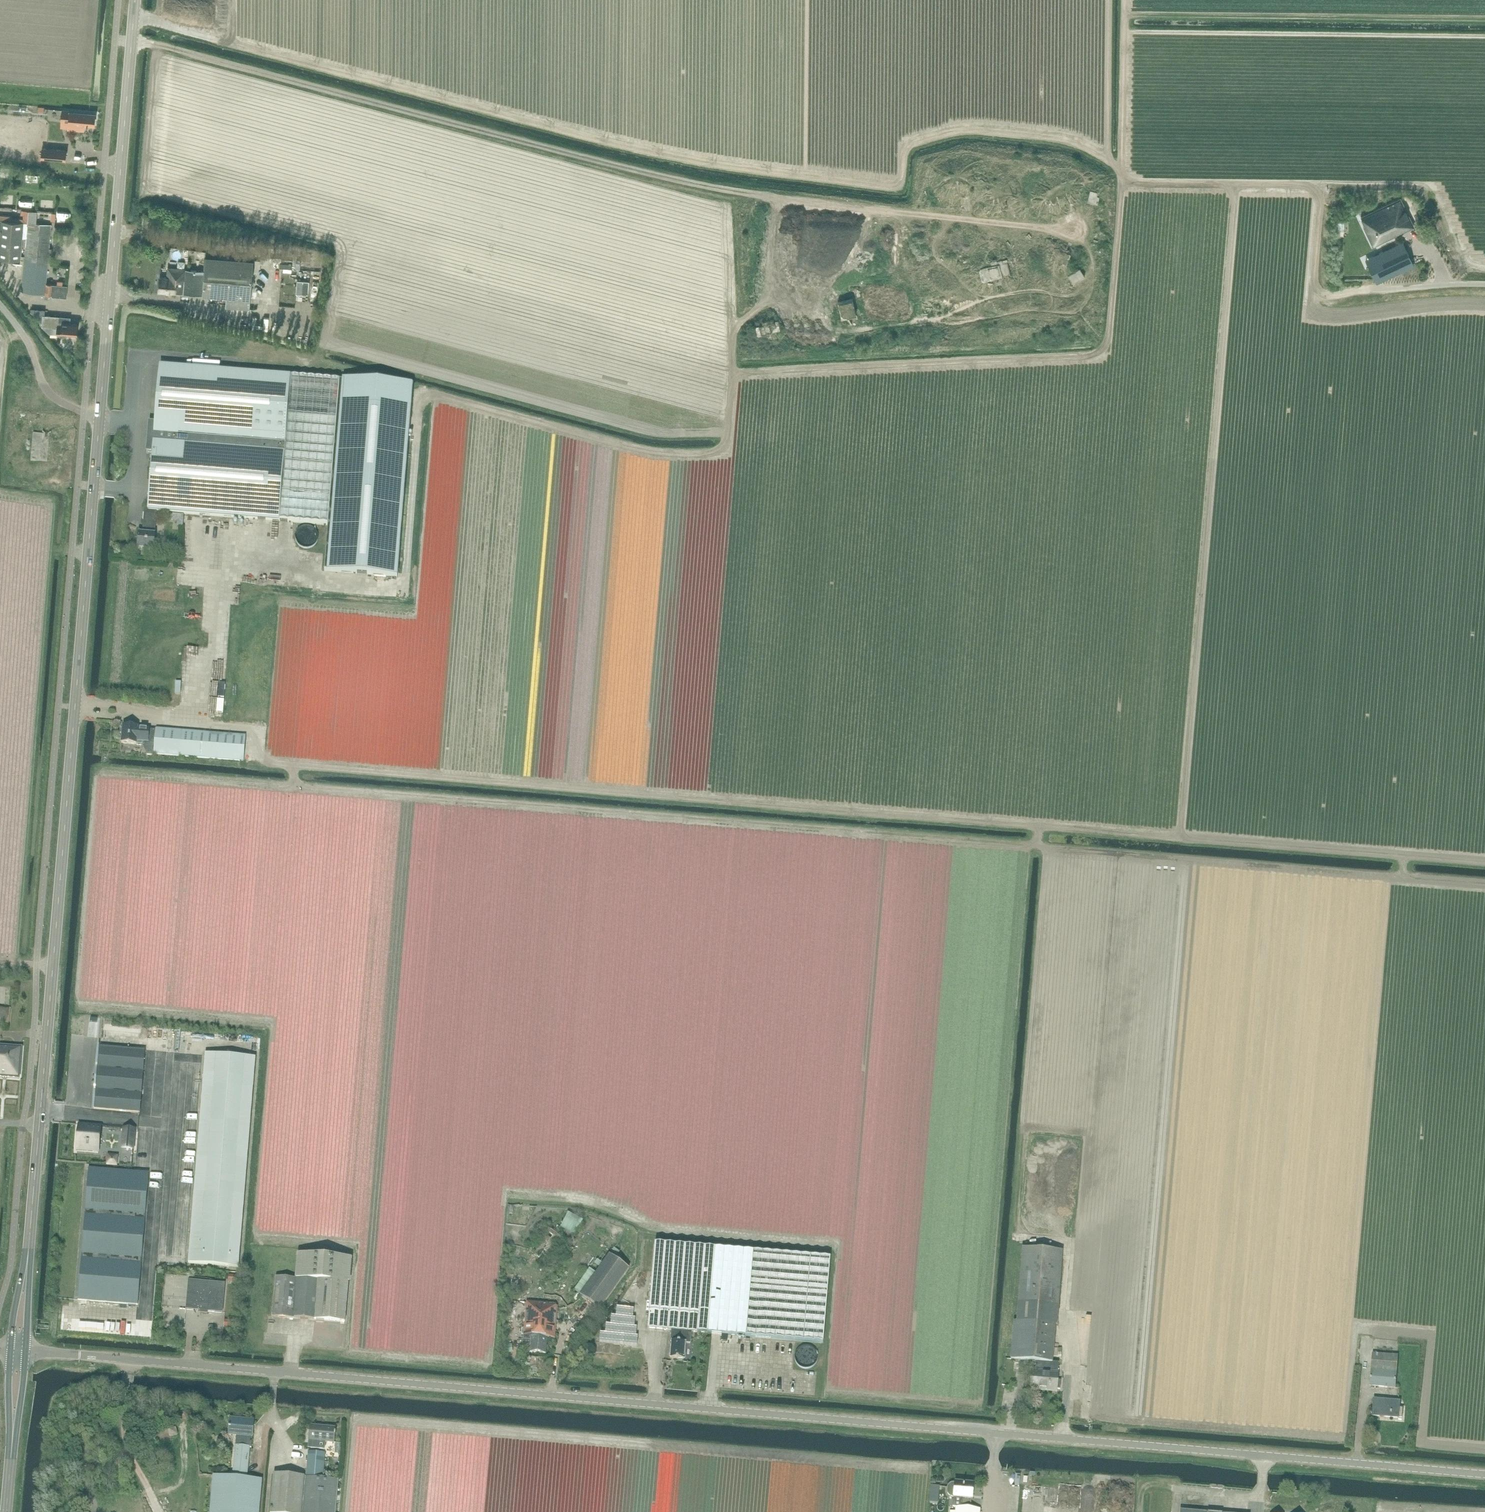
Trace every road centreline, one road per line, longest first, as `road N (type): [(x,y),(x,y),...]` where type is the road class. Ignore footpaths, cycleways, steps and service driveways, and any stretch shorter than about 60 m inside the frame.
road 1 (track): [(1122,176),(1108,337),(1094,354),(742,373),(730,383),(727,440),(705,453),(662,453),(421,392),(404,589),(224,572),(218,657),(201,674),(196,718),(75,707)]
road 2 (unclassified): [(1484,1475),(19,1349)]
road 3 (tertiary): [(19,1349),(136,0)]
road 4 (track): [(1484,862),(1180,838),(1236,186),(1316,190),(1312,303),(1324,315),(1484,305)]
road 5 (track): [(196,718),(251,731),(262,759),(279,765),(1180,838)]
road 6 (track): [(1484,1450),(1421,1444),(1432,1335),(1350,1329),(1389,877),(1484,884)]
road 7 (track): [(294,767),(293,785),(1030,846),(1039,826)]
road 8 (track): [(1484,19),(1124,15),(1122,176),(1132,183),(1236,186)]
road 9 (track): [(1056,849),(1046,859),(1024,1124),(1057,1129),(1051,1239),(1069,1241)]
road 10 (track): [(1037,838),(1050,848),(1389,877)]
road 11 (track): [(433,395),(415,608),(282,601)]
road 12 (tertiary): [(7,1511),(19,1349)]

